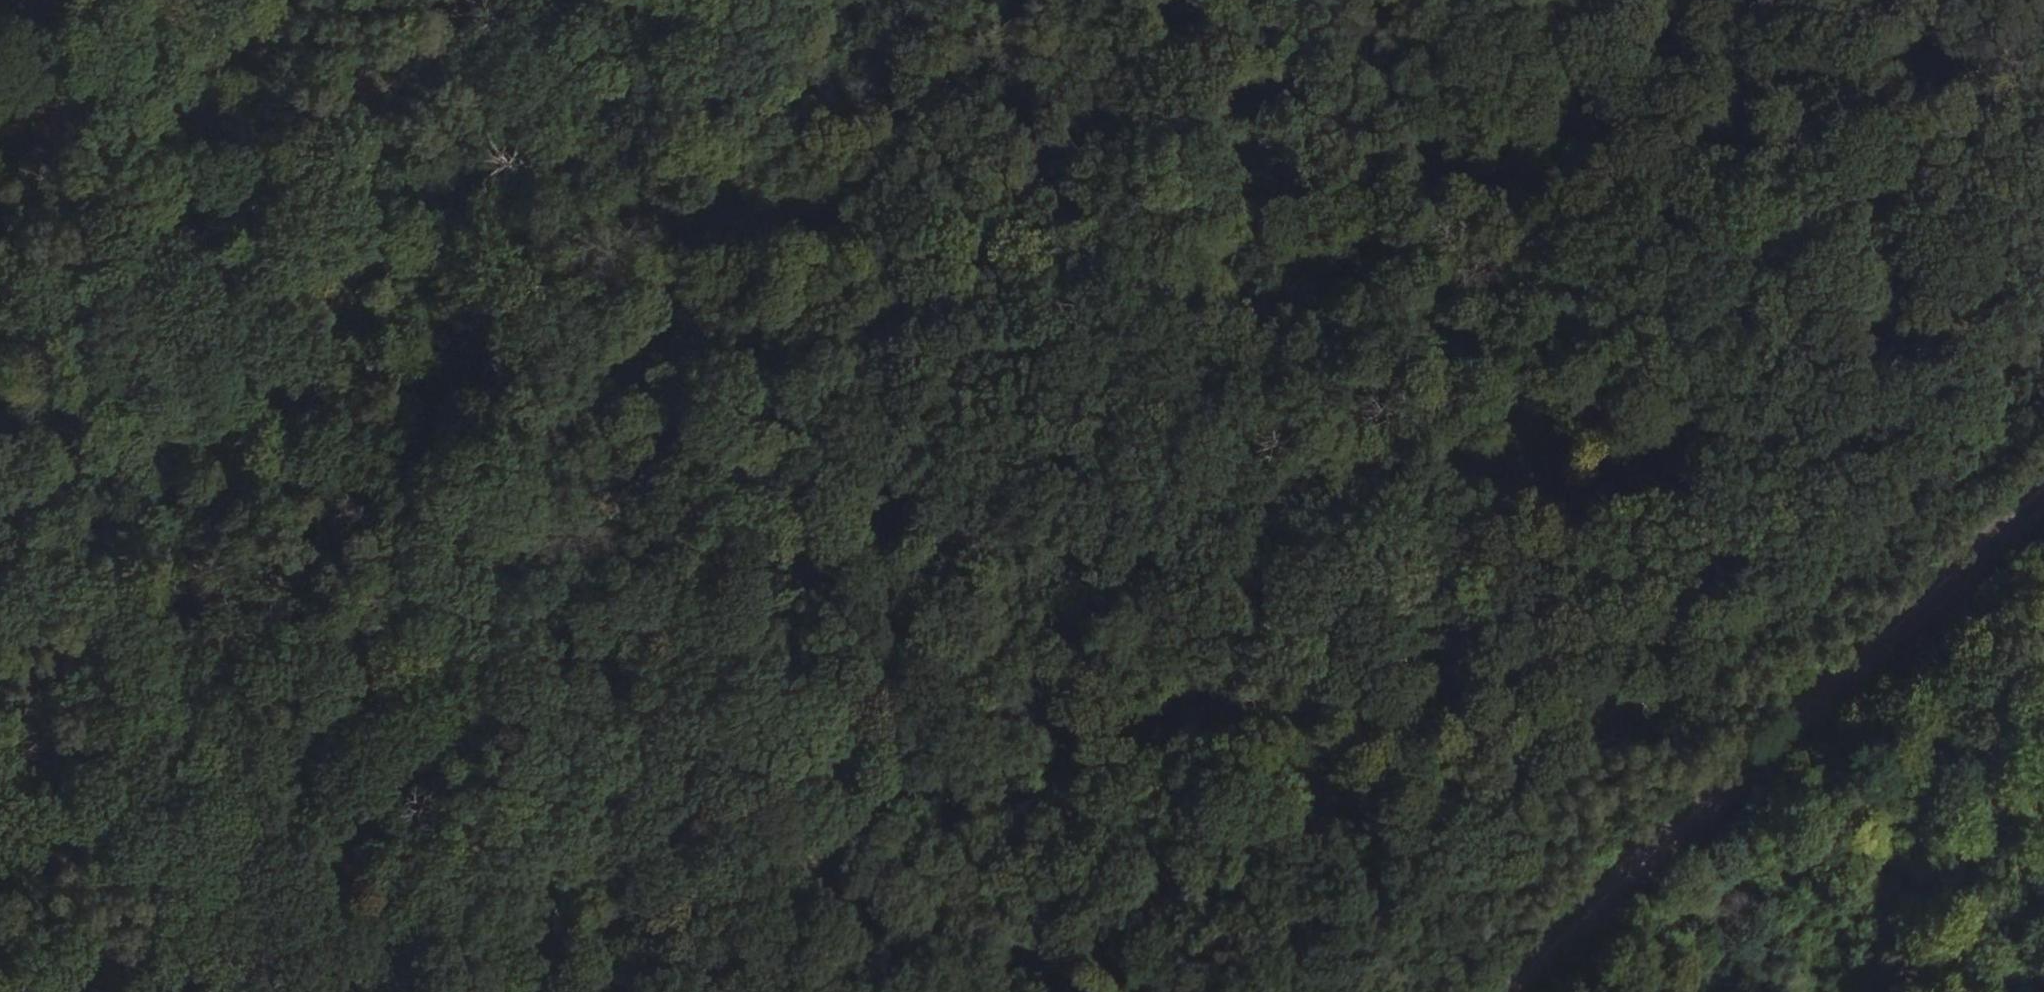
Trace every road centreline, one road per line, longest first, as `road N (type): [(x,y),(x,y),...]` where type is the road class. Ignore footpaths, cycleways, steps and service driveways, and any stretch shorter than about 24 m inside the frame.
road 1 (track): [(636,0),(530,462),(349,991)]
road 2 (tertiary): [(2043,491),(1510,991)]
road 3 (track): [(0,475),(92,499),(295,500),(530,462)]

